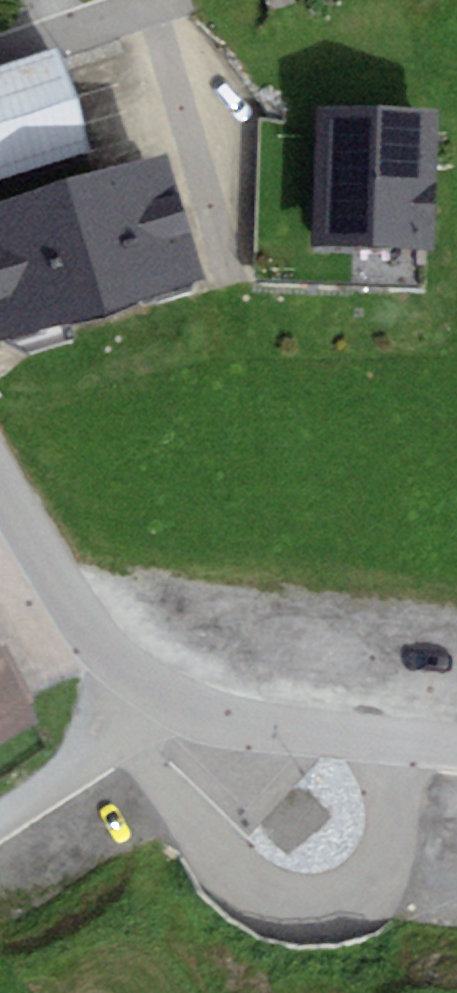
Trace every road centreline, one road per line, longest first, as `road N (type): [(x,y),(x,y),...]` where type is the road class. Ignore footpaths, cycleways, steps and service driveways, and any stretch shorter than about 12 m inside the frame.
road 1 (unclassified): [(234,667),(143,650),(45,576),(0,503)]
road 2 (track): [(0,822),(96,756),(143,650)]

